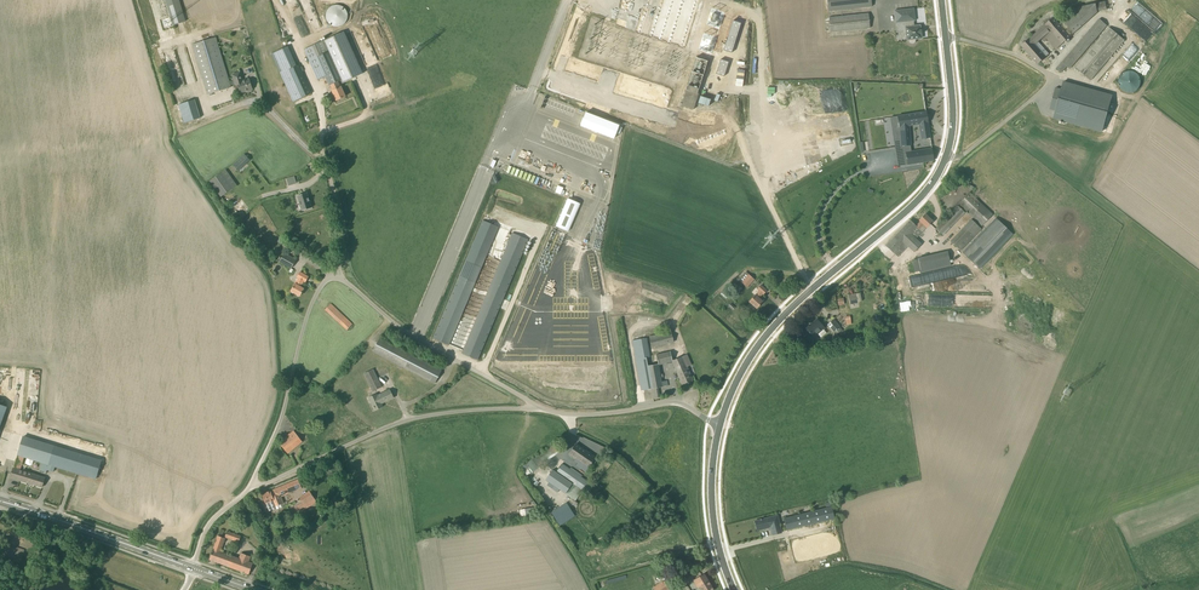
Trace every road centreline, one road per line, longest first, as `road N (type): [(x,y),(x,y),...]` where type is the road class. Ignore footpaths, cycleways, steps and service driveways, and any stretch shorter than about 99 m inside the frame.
road 1 (secondary): [(720,426),(733,387),(776,324),(925,194),(945,158)]
road 2 (unclassified): [(250,493),(412,418),(464,408),(542,409)]
road 3 (unclassified): [(945,158),(969,153),(1052,78),(1011,53),(945,39)]
road 4 (unclassified): [(542,409),(408,334),(347,283)]
road 5 (unclassified): [(250,493),(328,274)]
road 6 (primary): [(193,569),(0,501)]
road 7 (unclassified): [(542,409),(569,415),(666,402),(709,419)]
road 8 (secondary): [(734,589),(712,502),(720,426)]
road 9 (secondary): [(945,158),(953,112),(945,39)]

